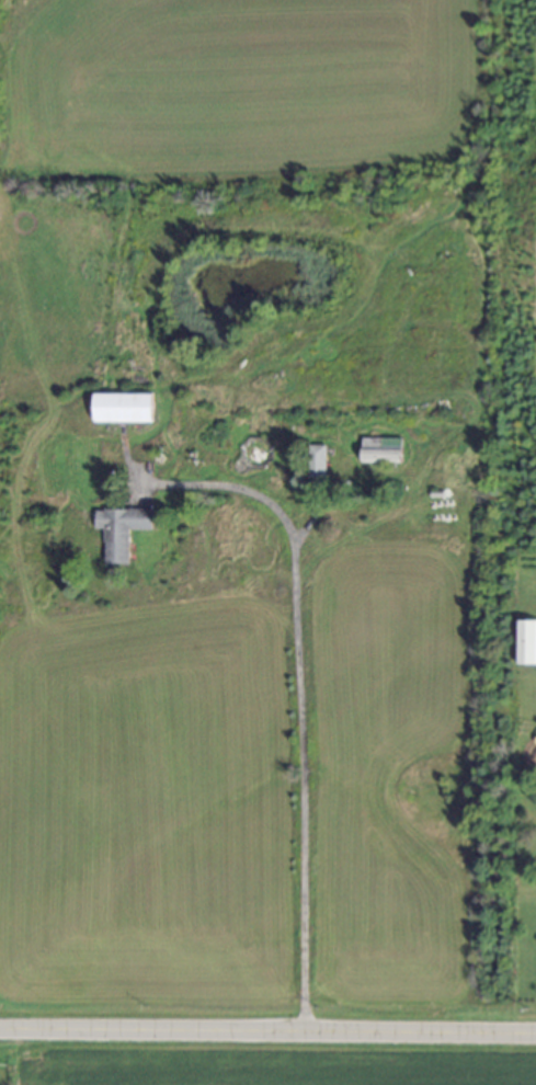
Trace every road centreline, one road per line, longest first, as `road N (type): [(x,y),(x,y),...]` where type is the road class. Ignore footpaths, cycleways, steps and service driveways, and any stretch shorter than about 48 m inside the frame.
road 1 (tertiary): [(535,1035),(0,1033)]

